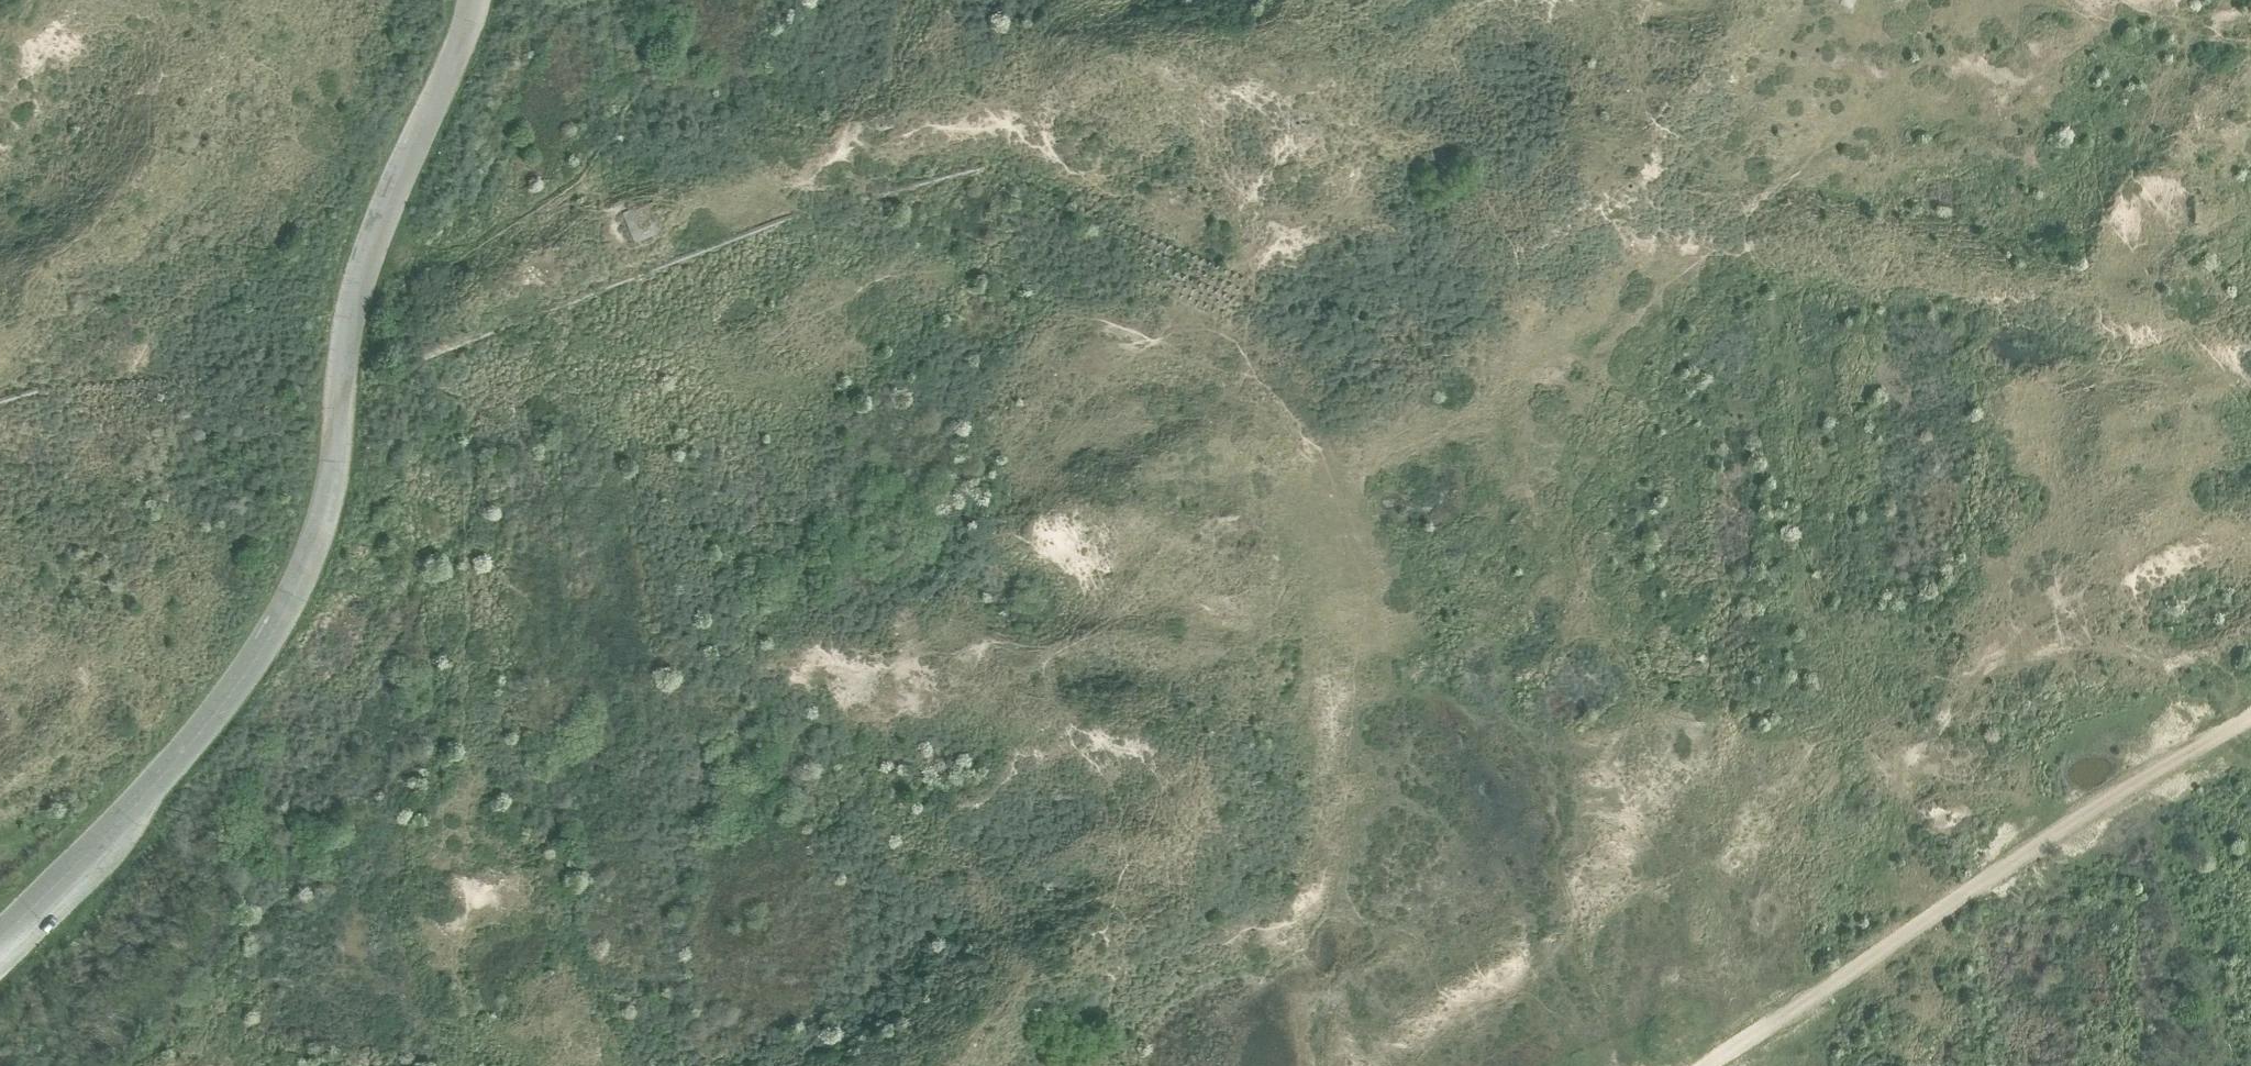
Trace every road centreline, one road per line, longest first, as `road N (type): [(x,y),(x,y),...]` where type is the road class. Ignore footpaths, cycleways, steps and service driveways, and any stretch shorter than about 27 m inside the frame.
road 1 (tertiary): [(0,932),(137,795),(268,630),(315,530),(356,273),(469,0)]
road 2 (track): [(2250,717),(2134,783),(1702,1065)]

